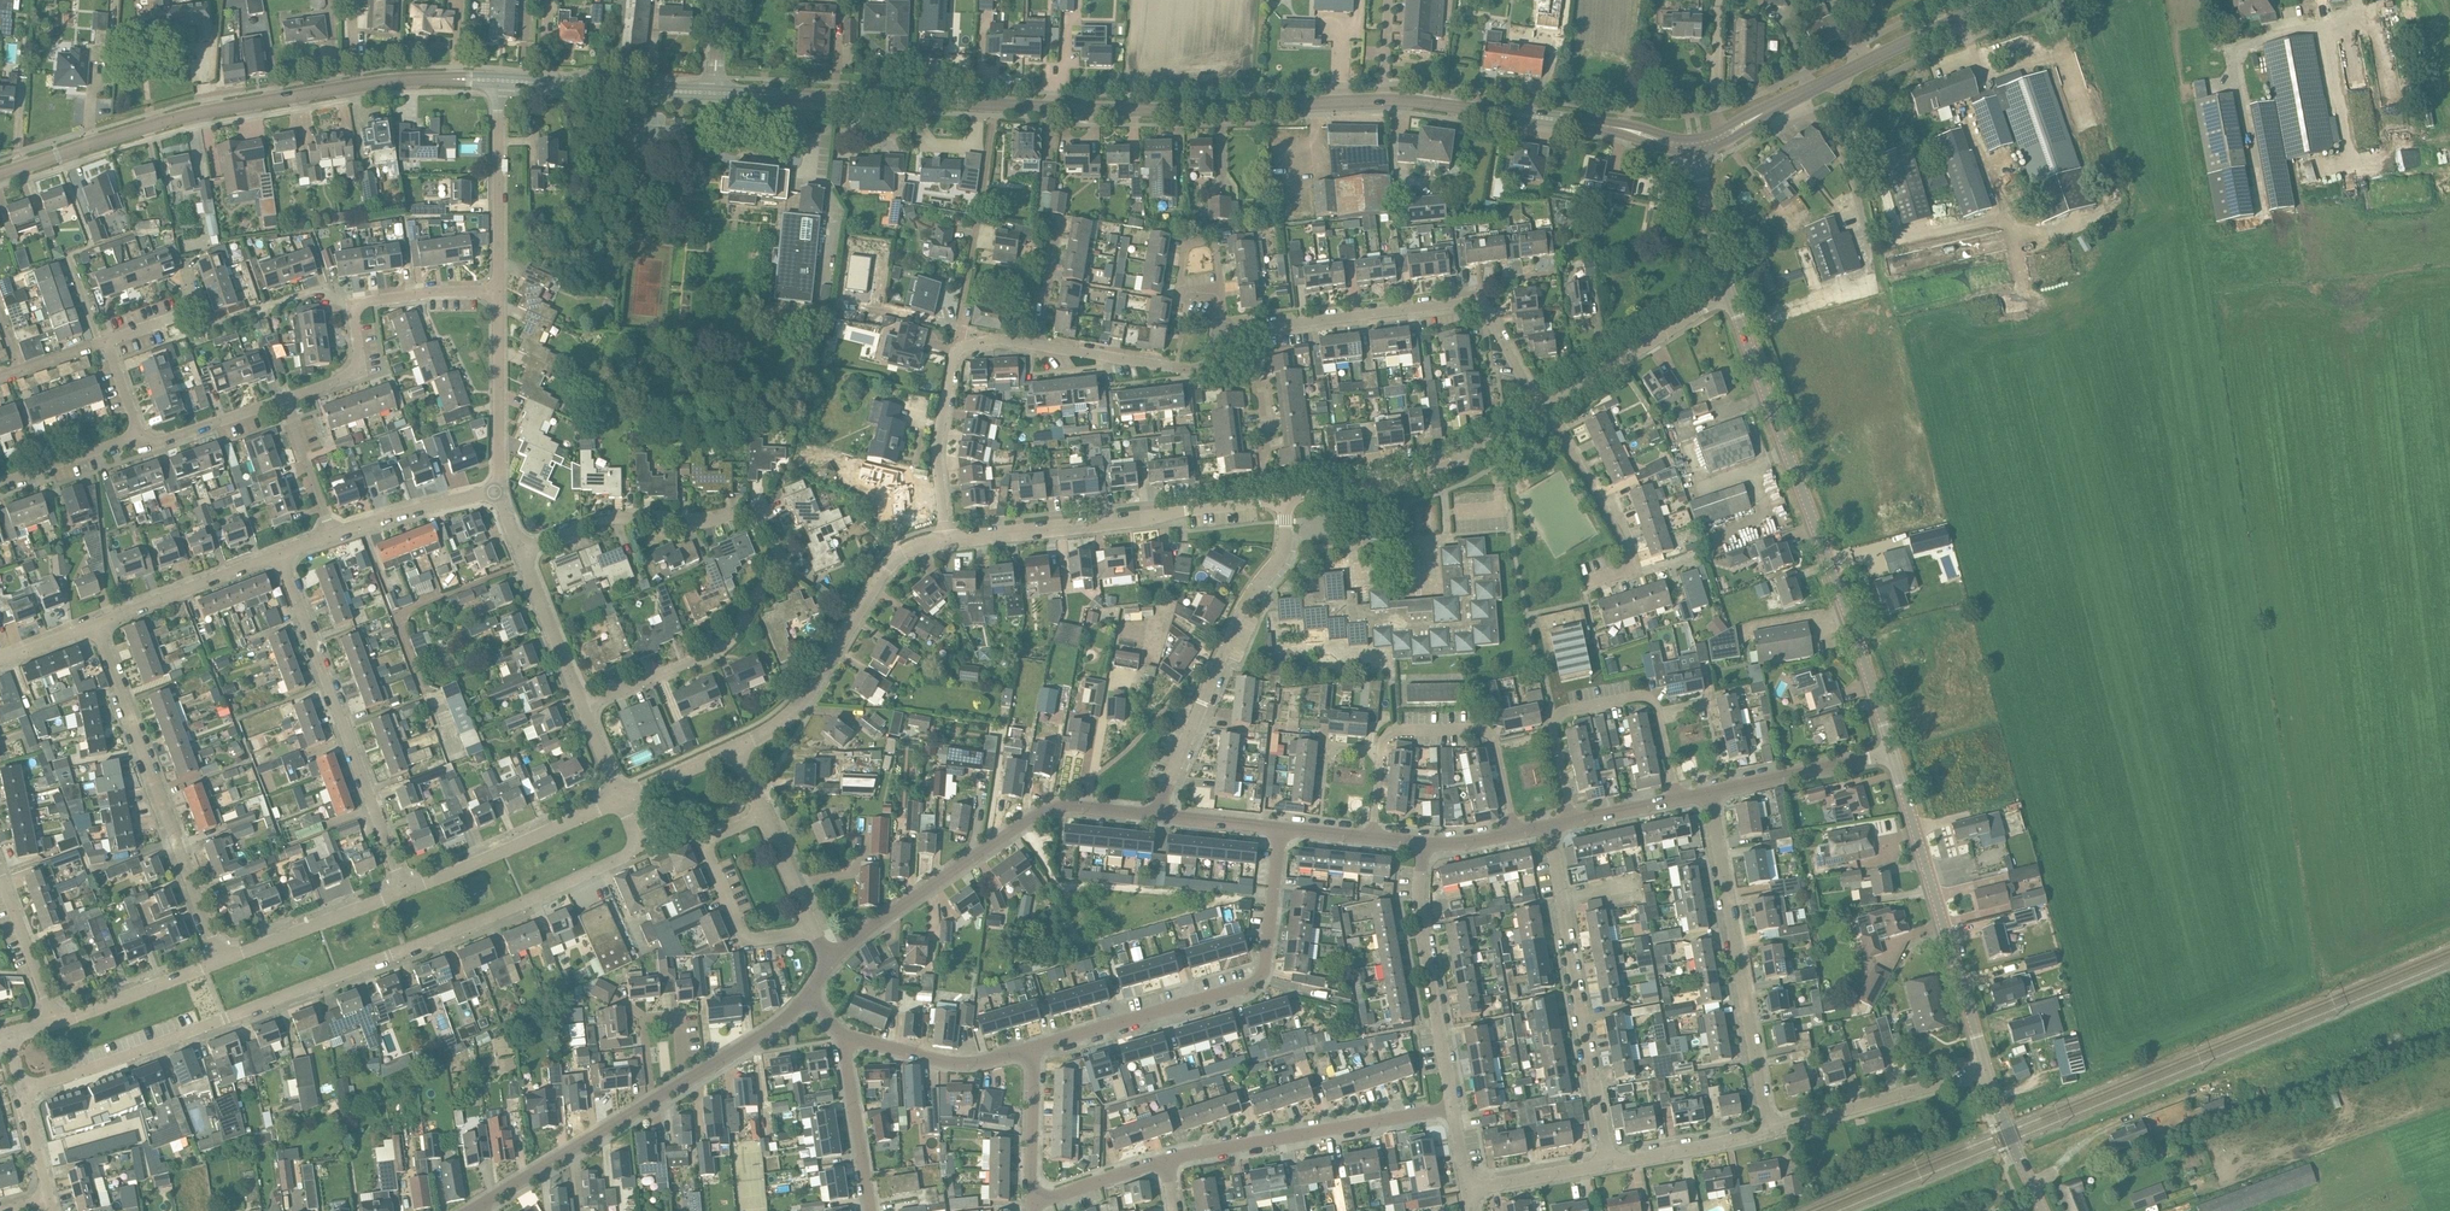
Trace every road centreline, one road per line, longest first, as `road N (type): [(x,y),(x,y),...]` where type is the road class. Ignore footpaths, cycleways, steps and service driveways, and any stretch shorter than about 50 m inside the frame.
road 1 (residential): [(22,1089),(390,956),(644,848),(619,796)]
road 2 (tertiary): [(1697,147),(1630,130),(1407,101),(1197,110),(991,104)]
road 3 (residential): [(583,704),(668,672),(726,634),(761,591),(770,530),(757,506),(699,518),(625,514),(521,550)]
road 4 (tertiary): [(500,81),(411,81),(312,93),(172,122),(0,173)]
road 5 (unclassified): [(1893,752),(1725,292)]
road 6 (residential): [(1282,829),(1260,978),(1033,1047)]
road 7 (residential): [(831,961),(1052,809),(1157,815)]
road 8 (residential): [(405,890),(280,553)]
road 9 (residential): [(220,960),(96,626)]
road 10 (residential): [(1769,1132),(1713,790)]
road 11 (residential): [(1157,815),(1238,618),(1285,546),(1284,499)]
road 12 (tertiary): [(2008,0),(1697,147)]
road 13 (residential): [(1605,1164),(1548,825)]
road 14 (residential): [(945,539),(1284,499)]
road 15 (unclassified): [(1987,1071),(1893,752)]
road 16 (residential): [(1371,837),(1379,744),(1395,729),(1486,731),(1495,740),(1515,832)]
road 17 (residential): [(738,742),(806,695),(895,557),(945,539)]
road 18 (residential): [(1166,1160),(1452,1108)]
road 19 (residential): [(1284,499),(1438,468),(1543,410)]
road 20 (tertiary): [(991,104),(715,90)]
road 21 (residential): [(1452,1108),(1420,923),(1422,843)]
road 22 (residential): [(958,347),(991,104)]
road 23 (residential): [(816,929),(746,938),(738,924),(701,842),(761,811)]
road 24 (residential): [(405,890),(619,796)]
road 25 (residential): [(1769,1132),(1987,1071)]
road 26 (residential): [(1251,329),(1473,301)]
road 27 (residential): [(1591,579),(1629,568),(1623,539),(1543,410)]
road 28 (residential): [(1038,345),(1175,367),(1180,332),(1224,333)]
road 29 (residential): [(1543,410),(1725,292)]
road 30 (tertiary): [(715,90),(500,81)]
road 31 (residential): [(1657,711),(1636,694),(1555,718),(1572,820)]
road 32 (residential): [(498,291),(500,81)]
road 33 (residential): [(499,491),(498,291)]
road 34 (residential): [(480,1204),(650,1101)]
road 35 (residential): [(96,626),(280,553)]
road 36 (residential): [(220,960),(405,890)]
road 37 (residential): [(945,539),(937,449),(958,347)]
road 38 (residential): [(1033,1047),(949,1062),(846,1040)]
road 39 (residential): [(1713,790),(1893,752)]
road 40 (residential): [(51,1025),(220,960)]
road 41 (residential): [(330,535),(499,491)]
road 42 (residential): [(872,1210),(846,1040)]
road 43 (residential): [(683,1082),(675,1020),(651,1018),(644,1031),(650,1101)]
road 44 (residential): [(1605,1164),(1769,1132)]
road 45 (residential): [(583,704),(521,550)]
road 46 (residential): [(51,1025),(0,875)]
road 47 (residential): [(1032,1203),(1033,1047)]
road 48 (residential): [(138,436),(154,443),(283,398)]
road 49 (residential): [(683,1082),(809,994)]
road 50 (unclassified): [(2044,1210),(1987,1071)]
road 51 (unclassified): [(1725,292),(1702,222),(1697,147)]
road 52 (residential): [(353,307),(419,293),(498,291)]
road 53 (residential): [(0,483),(138,436)]
road 54 (residential): [(330,535),(283,398)]
road 55 (residential): [(1220,298),(1216,244),(1201,240),(1190,242),(1185,258),(1183,302)]
road 56 (residential): [(1466,1189),(1605,1164)]
road 57 (residential): [(1032,1203),(1166,1160)]
road 58 (residential): [(283,398),(356,369),(353,307)]
road 59 (residential): [(1262,460),(1251,329)]
road 60 (residential): [(619,796),(738,742)]
road 61 (residential): [(816,929),(761,811)]
road 62 (residential): [(1473,301),(1543,410)]
road 63 (residential): [(1059,219),(1038,345)]
road 64 (residential): [(1157,815),(1282,829)]

